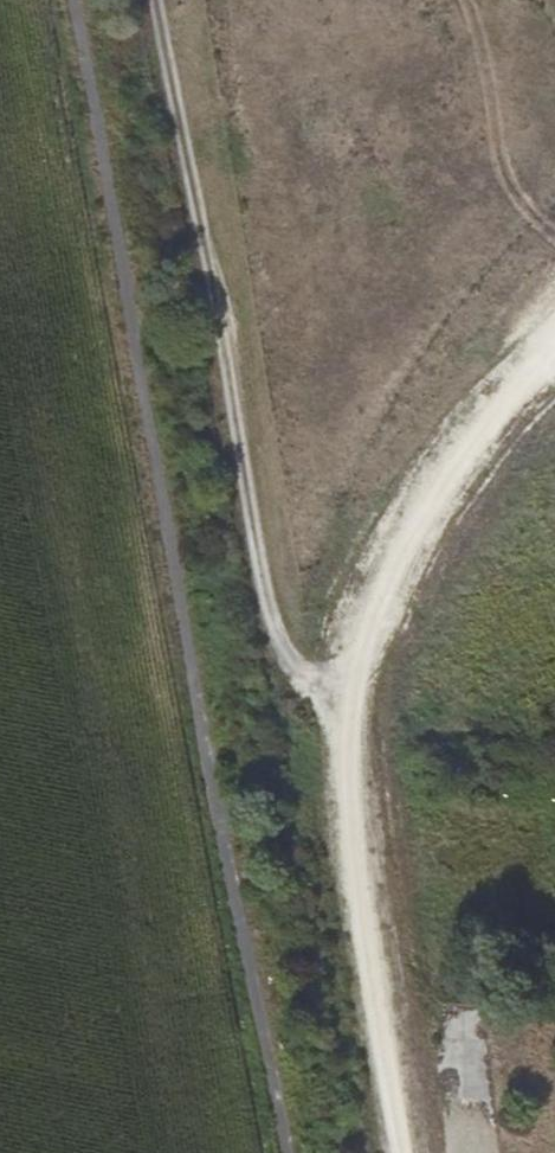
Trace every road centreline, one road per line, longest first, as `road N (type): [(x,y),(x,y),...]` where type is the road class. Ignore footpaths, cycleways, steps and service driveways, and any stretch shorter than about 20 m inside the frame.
road 1 (track): [(299,1152),(101,0)]
road 2 (track): [(415,1152),(348,755),(367,652),(477,433),(554,366)]

